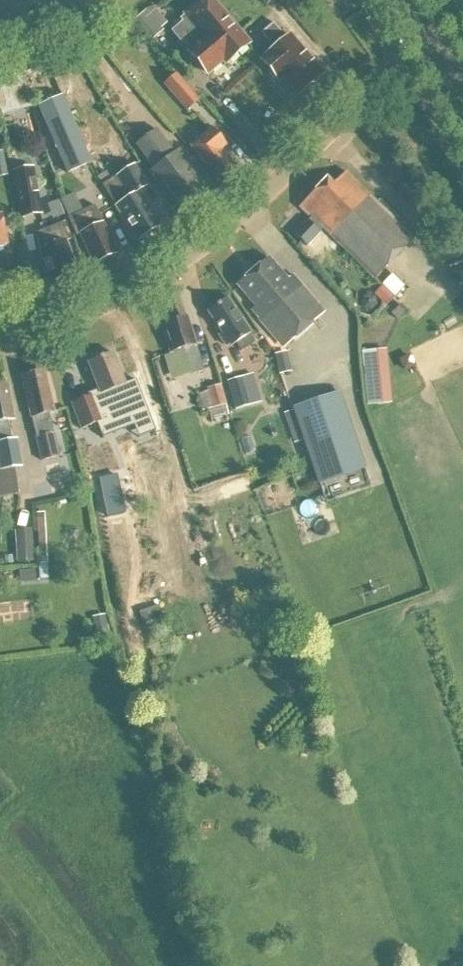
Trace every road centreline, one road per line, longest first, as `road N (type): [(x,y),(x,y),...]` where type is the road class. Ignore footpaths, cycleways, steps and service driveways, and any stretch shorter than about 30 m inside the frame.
road 1 (residential): [(0,328),(118,288),(213,233),(365,99)]

